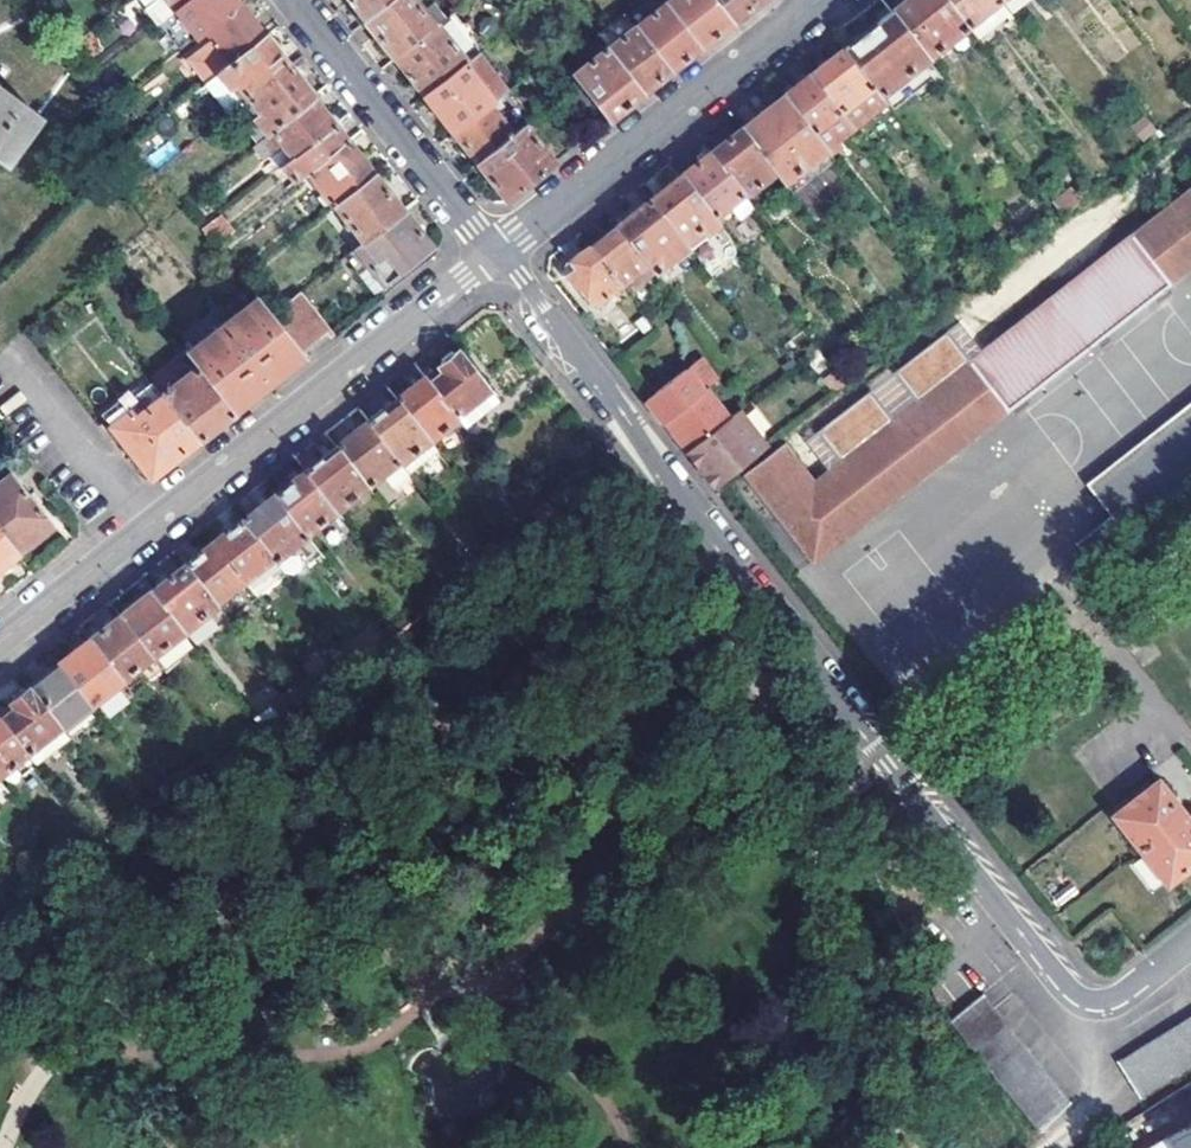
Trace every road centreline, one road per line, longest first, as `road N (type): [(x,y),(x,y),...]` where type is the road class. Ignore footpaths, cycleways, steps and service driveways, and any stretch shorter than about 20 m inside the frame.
road 1 (residential): [(1190,938),(1117,996),(1090,1003),(1071,994),(496,251)]
road 2 (residential): [(0,641),(496,251)]
road 3 (residential): [(496,251),(818,0)]
road 4 (residential): [(496,251),(295,0)]

